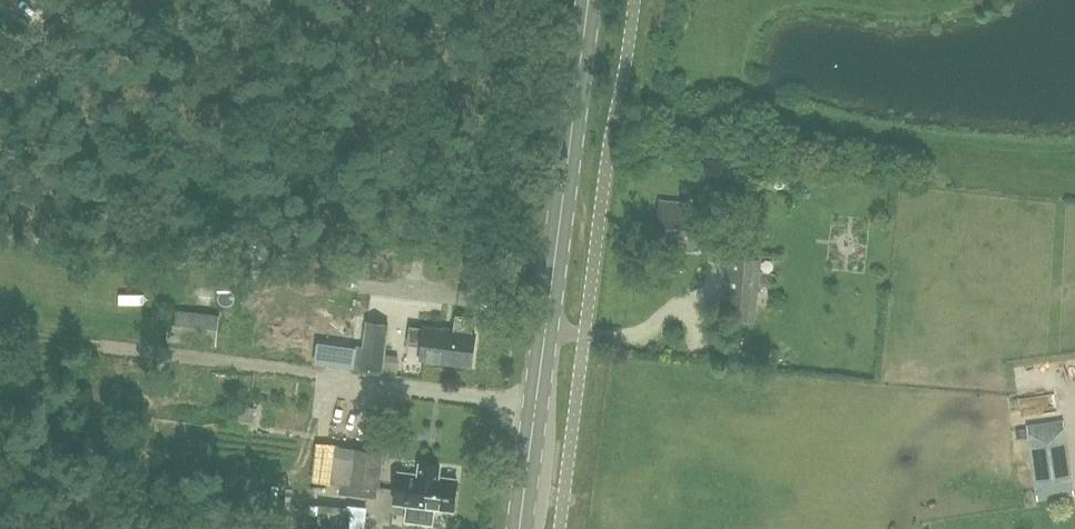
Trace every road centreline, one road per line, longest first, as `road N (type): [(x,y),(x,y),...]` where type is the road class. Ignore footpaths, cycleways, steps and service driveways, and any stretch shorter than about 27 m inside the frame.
road 1 (primary): [(523,528),(588,0)]
road 2 (track): [(0,331),(312,374)]

